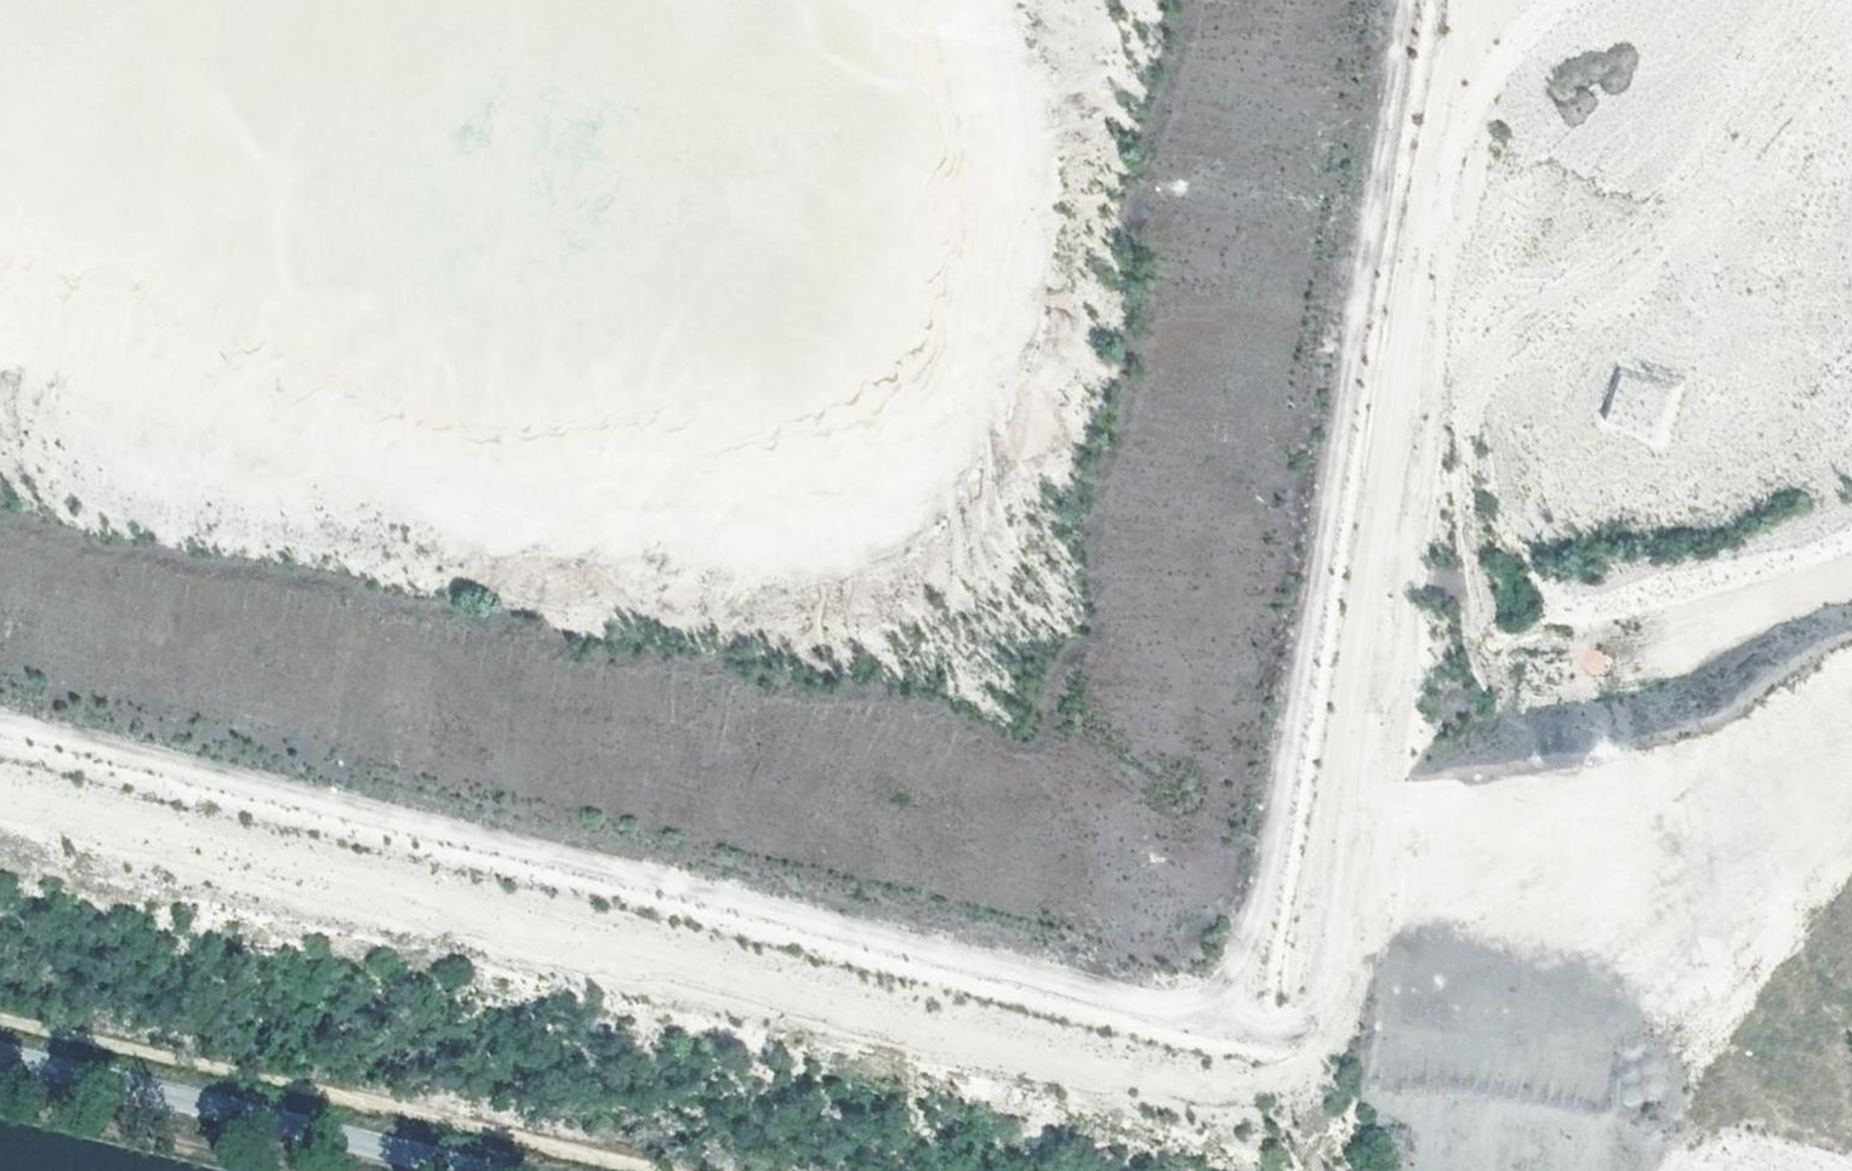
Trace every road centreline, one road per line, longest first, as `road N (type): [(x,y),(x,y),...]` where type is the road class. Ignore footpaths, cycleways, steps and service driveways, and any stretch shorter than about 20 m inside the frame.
road 1 (unclassified): [(474,1170),(0,1058)]

